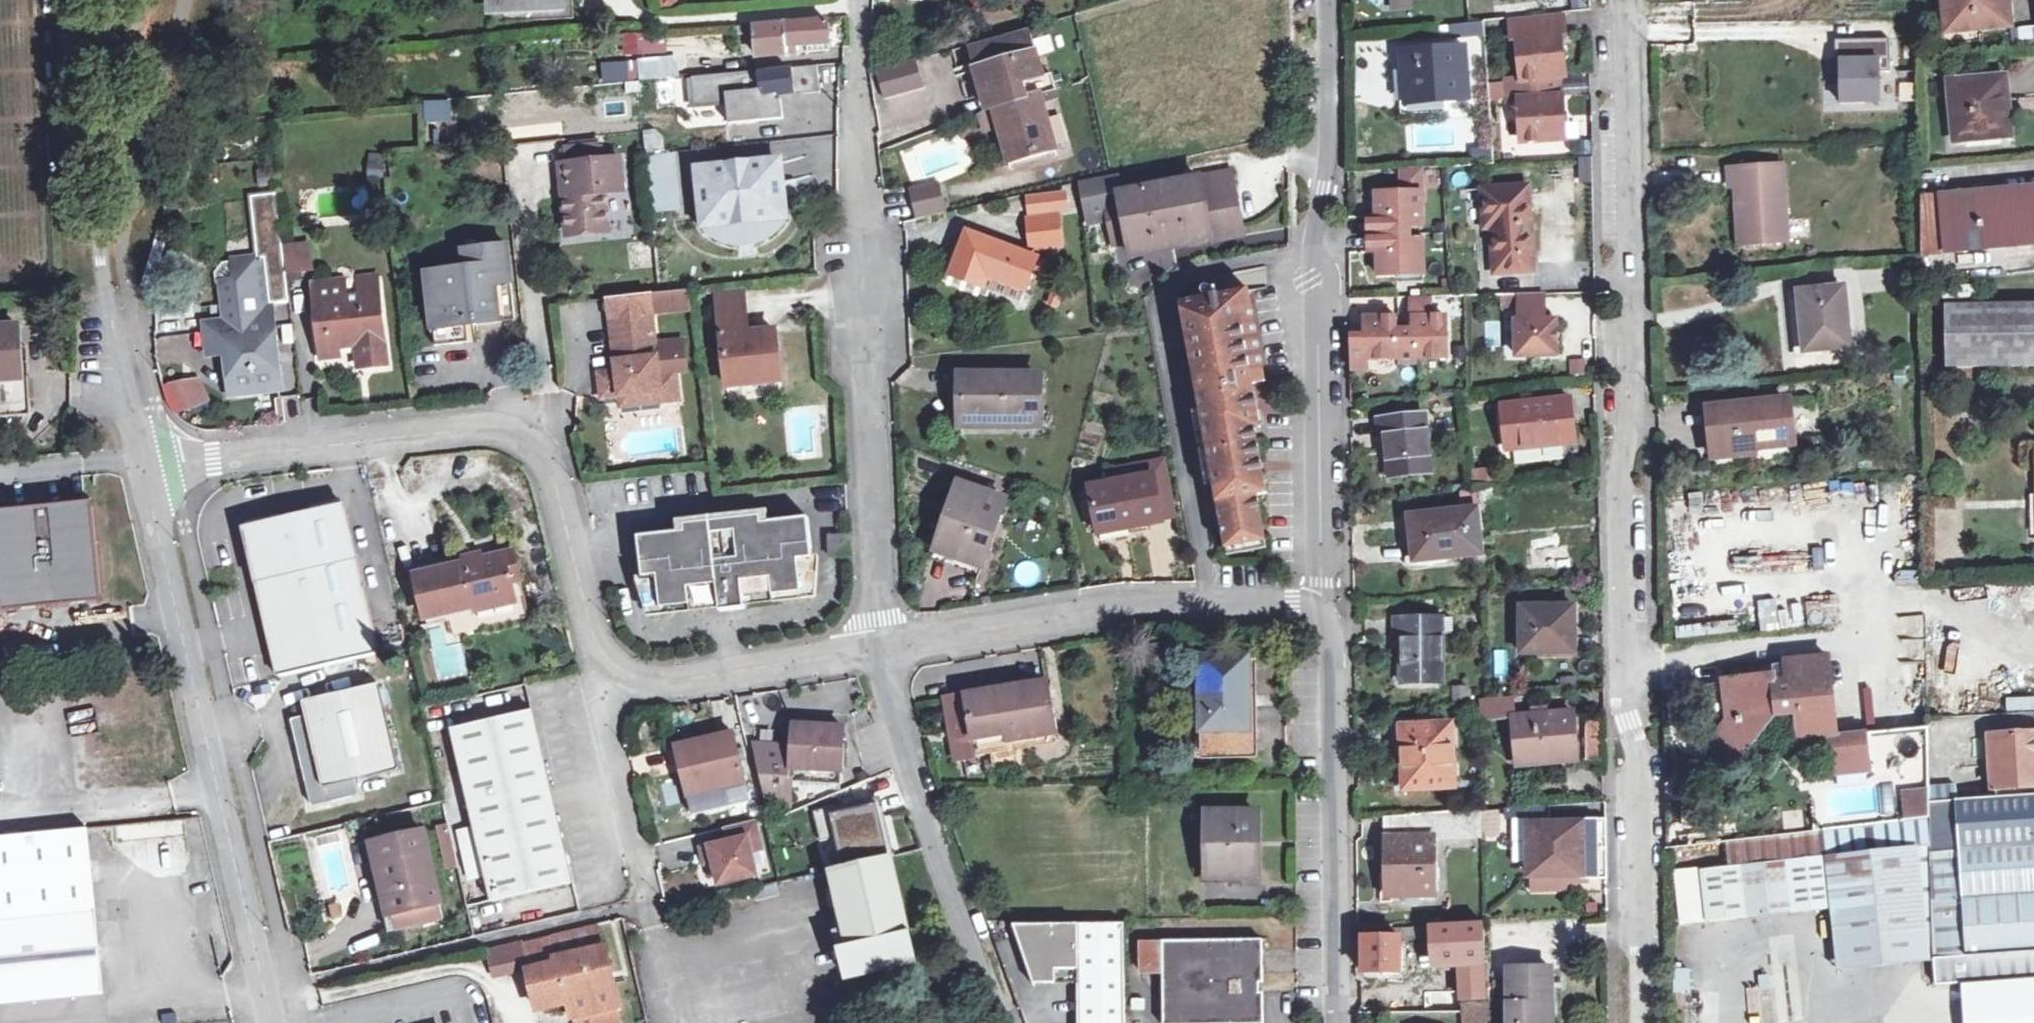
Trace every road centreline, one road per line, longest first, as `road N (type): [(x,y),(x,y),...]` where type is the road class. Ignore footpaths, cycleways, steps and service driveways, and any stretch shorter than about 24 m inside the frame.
road 1 (unclassified): [(1639,1022),(1623,0)]
road 2 (unclassified): [(141,470),(484,429),(530,445),(551,478),(594,642),(622,673),(666,683),(874,647)]
road 3 (residential): [(1324,0),(1325,131),(1308,279),(1319,320),(1325,583),(1333,598)]
road 4 (unclassified): [(141,470),(273,1022)]
road 5 (unclassified): [(70,0),(73,144),(141,470)]
road 6 (unclassified): [(874,647),(1128,606),(1333,598)]
road 7 (residential): [(1333,598),(1336,1022)]
road 8 (unclassified): [(1000,1022),(943,885),(874,647)]
road 9 (unclassified): [(858,301),(874,647)]
road 10 (residential): [(860,0),(858,301)]

